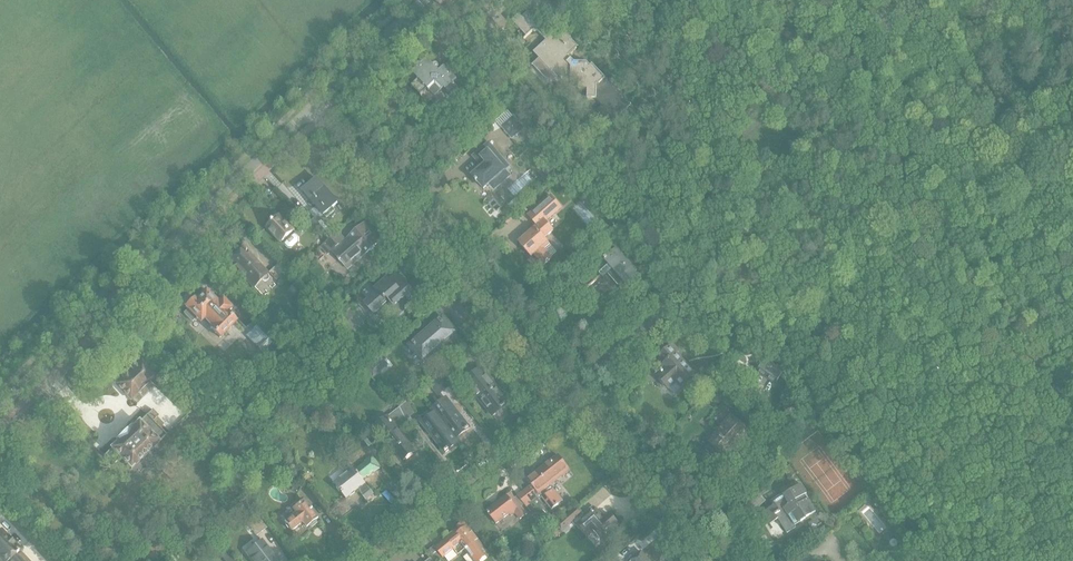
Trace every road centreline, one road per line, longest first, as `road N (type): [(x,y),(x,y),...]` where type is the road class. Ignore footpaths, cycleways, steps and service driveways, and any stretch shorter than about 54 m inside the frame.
road 1 (residential): [(0,409),(315,107)]
road 2 (residential): [(571,399),(315,107)]
road 3 (residential): [(362,560),(571,399)]
road 4 (residential): [(713,560),(571,399)]
road 5 (residential): [(424,0),(315,107)]

